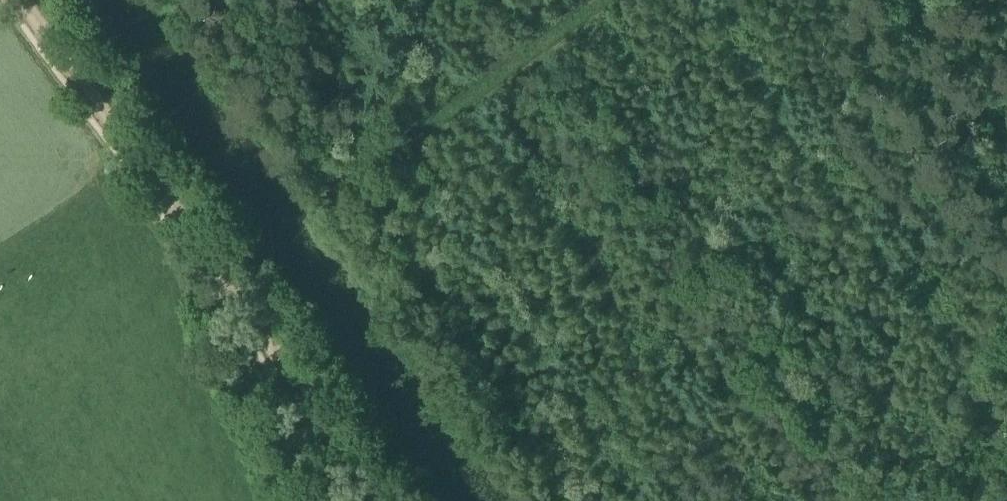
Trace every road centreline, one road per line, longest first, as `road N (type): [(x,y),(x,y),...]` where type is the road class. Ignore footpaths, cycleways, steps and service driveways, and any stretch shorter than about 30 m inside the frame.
road 1 (track): [(372,500),(22,0)]
road 2 (track): [(318,92),(311,146),(318,175),(339,195),(355,192),(624,0)]
road 3 (track): [(897,0),(1006,136)]

